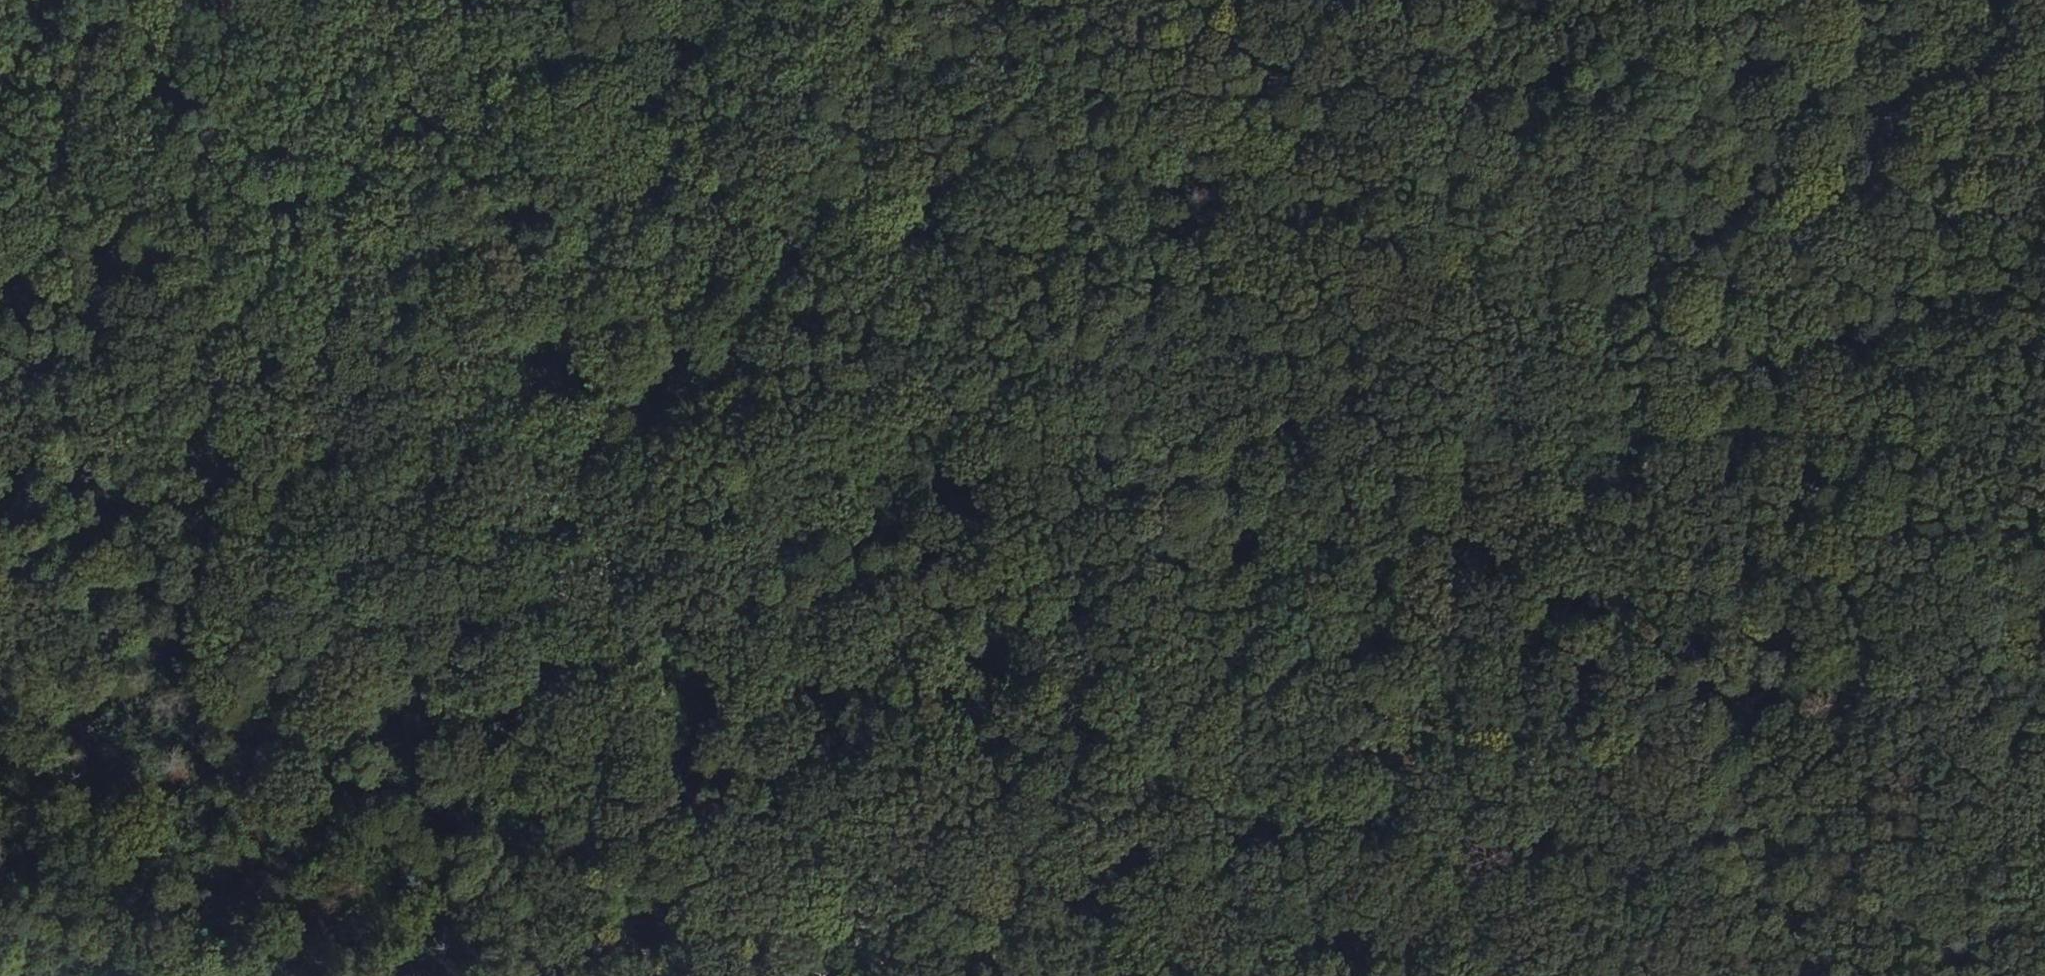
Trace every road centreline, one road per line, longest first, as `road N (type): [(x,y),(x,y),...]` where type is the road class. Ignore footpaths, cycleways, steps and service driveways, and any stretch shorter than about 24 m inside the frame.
road 1 (track): [(721,0),(677,230),(590,975)]
road 2 (track): [(1862,0),(1882,362),(1957,975)]

